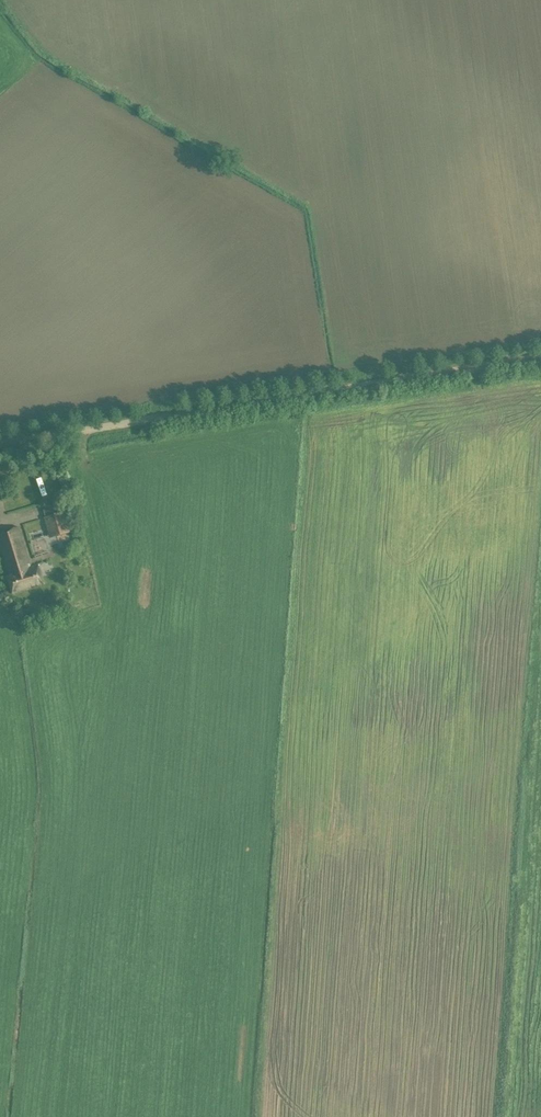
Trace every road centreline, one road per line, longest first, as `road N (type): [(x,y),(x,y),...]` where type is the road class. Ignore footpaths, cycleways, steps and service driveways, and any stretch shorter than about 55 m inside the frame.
road 1 (unclassified): [(540,356),(0,443)]

